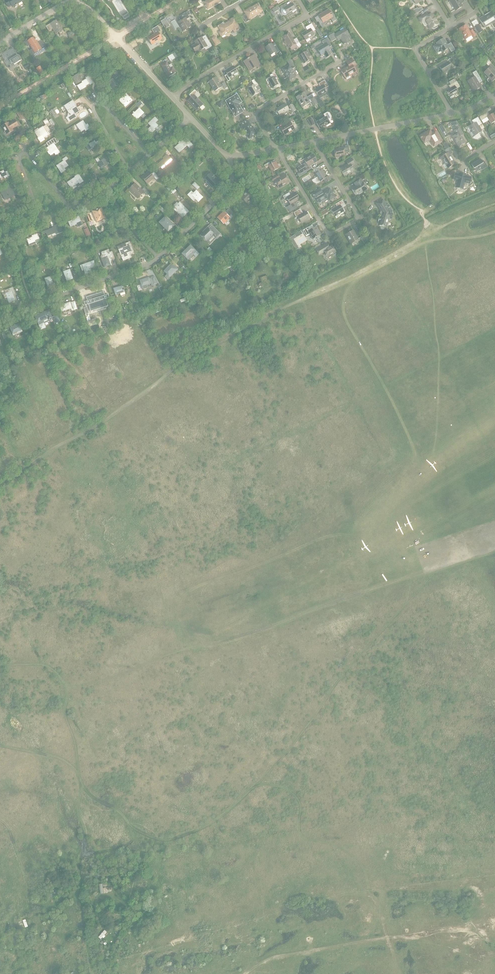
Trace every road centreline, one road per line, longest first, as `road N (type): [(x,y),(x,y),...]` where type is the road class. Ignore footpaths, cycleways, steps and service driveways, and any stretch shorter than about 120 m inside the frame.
road 1 (track): [(400,973),(363,870),(338,847),(302,836),(295,795),(257,784),(194,831),(167,840),(134,831),(86,791),(61,679),(40,665),(0,664)]
road 2 (track): [(0,485),(270,314),(432,233),(494,231)]
road 3 (residential): [(0,318),(157,258),(224,190),(228,158)]
road 4 (track): [(473,925),(282,956),(244,973)]
road 5 (residential): [(276,149),(332,234),(357,218),(314,142)]
road 6 (residential): [(171,97),(304,17),(297,0)]
road 7 (residential): [(150,154),(95,103),(130,172)]
road 8 (residential): [(40,221),(23,153),(70,209)]
road 9 (residential): [(314,142),(452,114)]
road 10 (residential): [(276,149),(257,111),(339,61)]
road 11 (residential): [(0,107),(117,38)]

